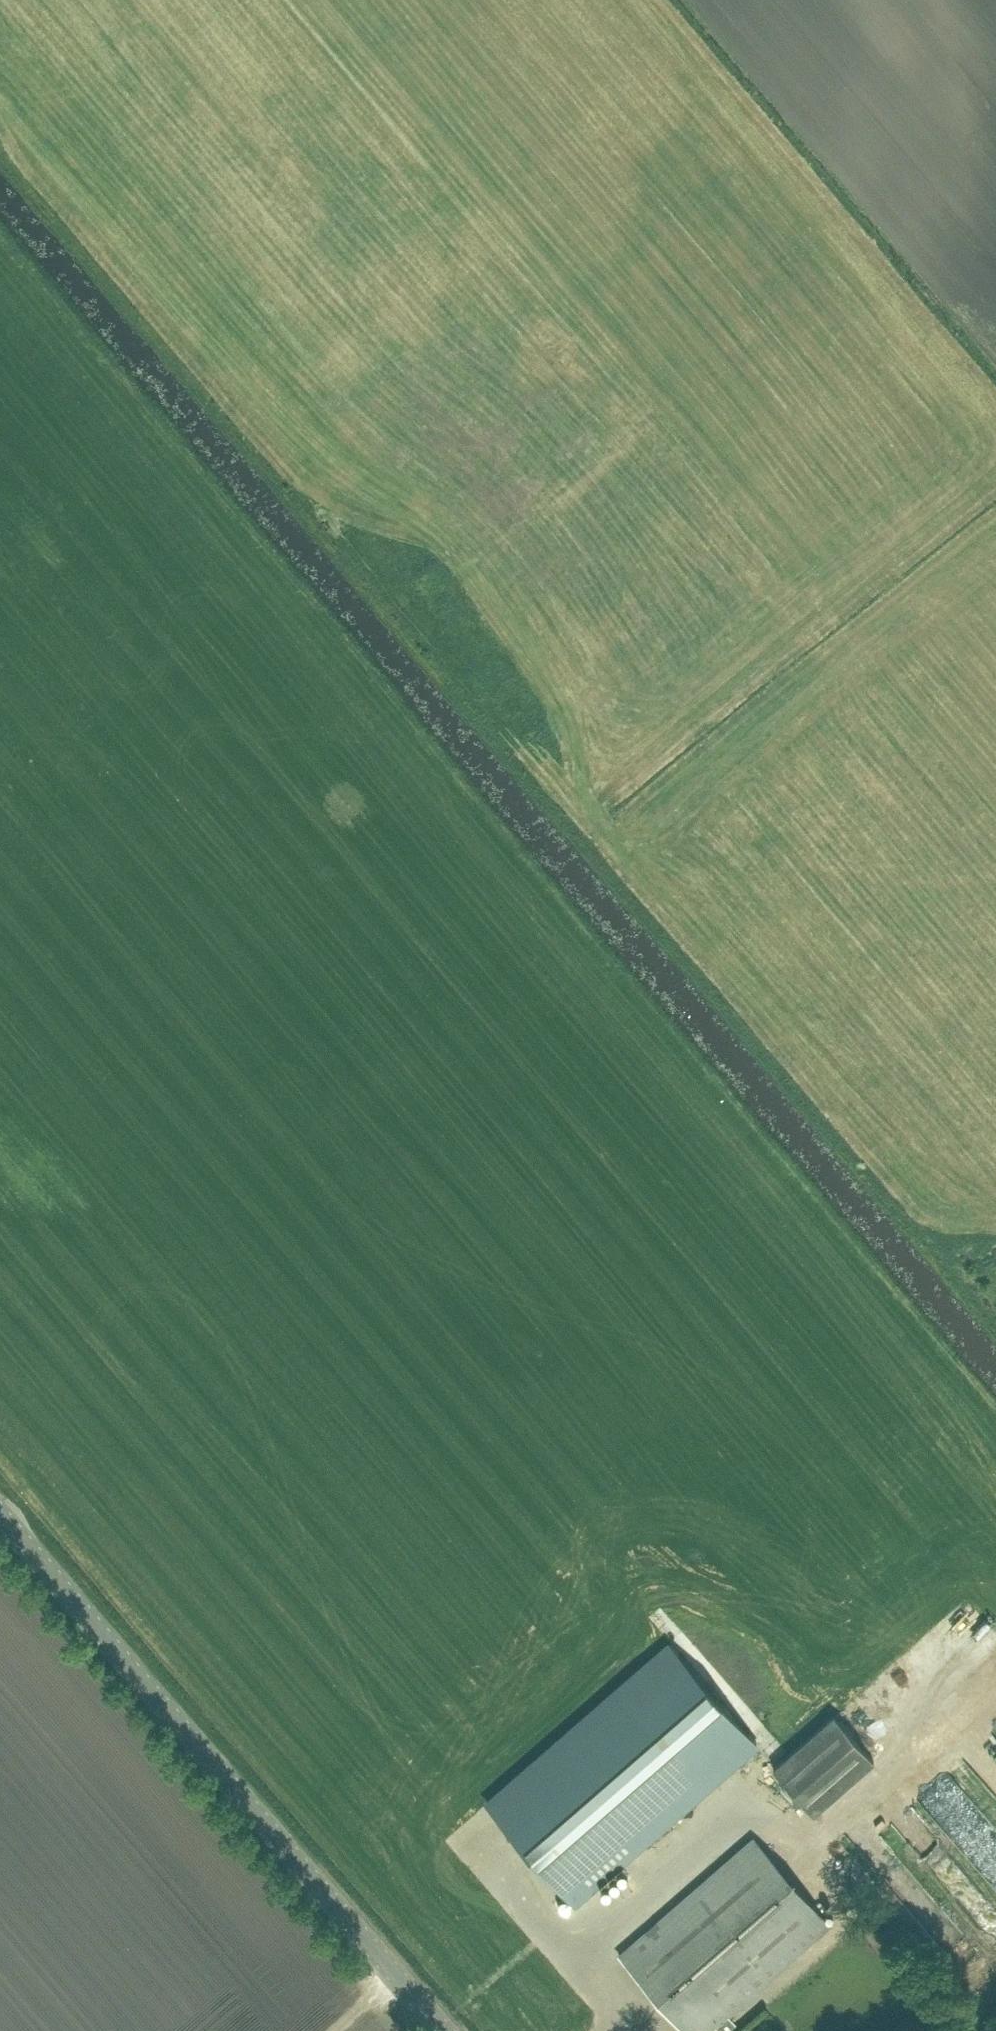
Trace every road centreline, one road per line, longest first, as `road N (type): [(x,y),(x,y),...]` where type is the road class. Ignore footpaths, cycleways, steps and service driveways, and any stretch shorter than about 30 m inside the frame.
road 1 (tertiary): [(445,2030),(0,1504)]

